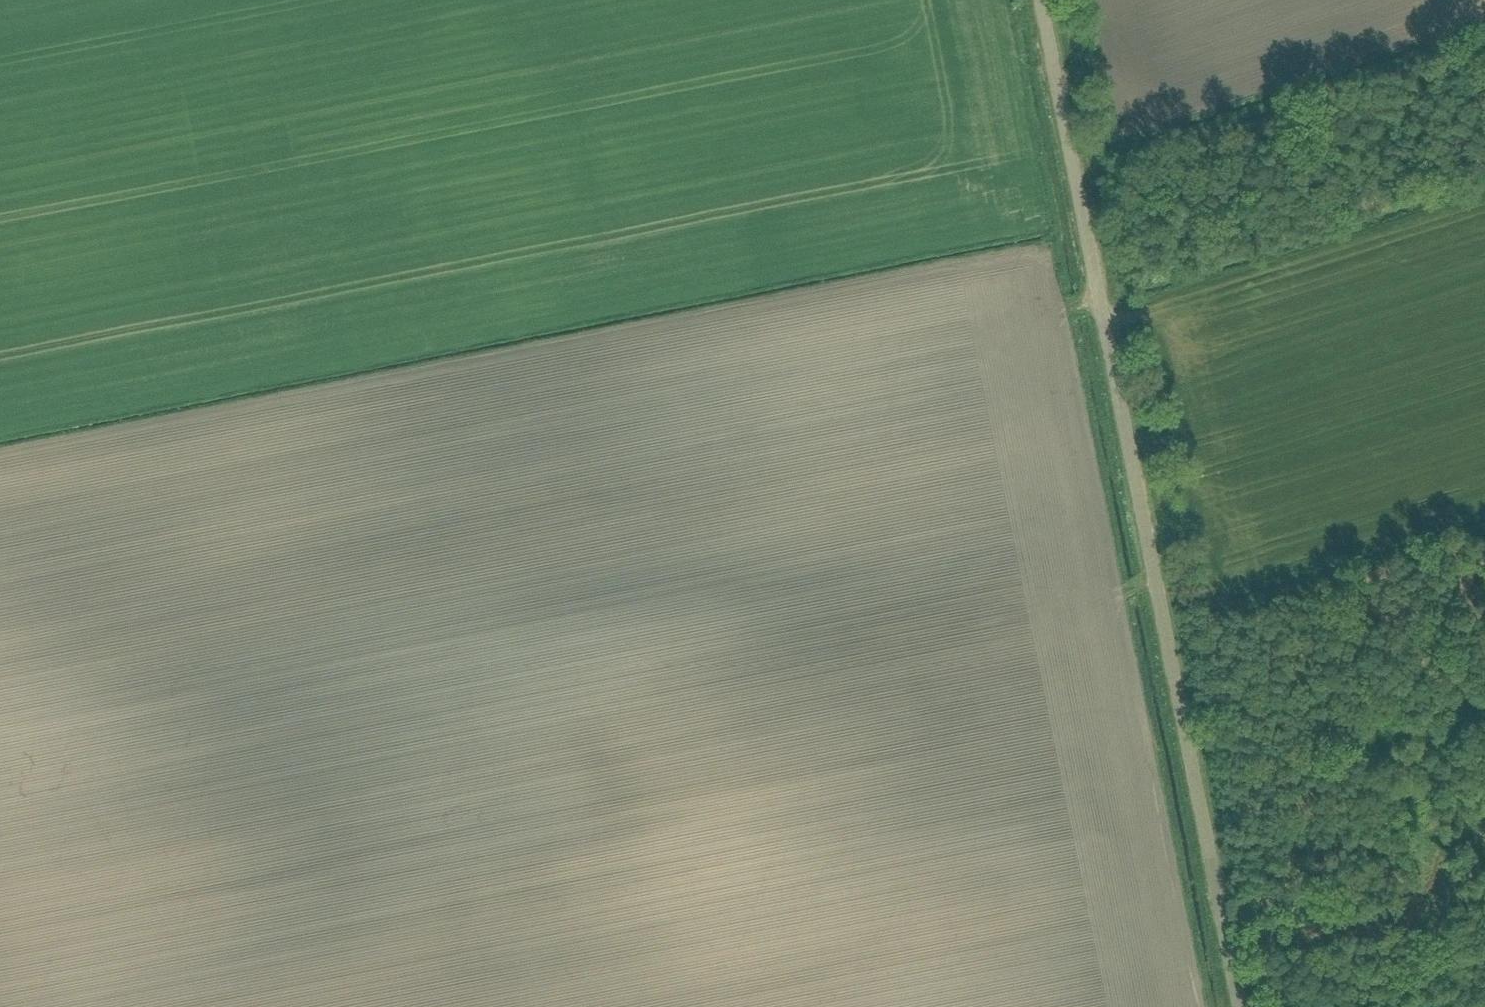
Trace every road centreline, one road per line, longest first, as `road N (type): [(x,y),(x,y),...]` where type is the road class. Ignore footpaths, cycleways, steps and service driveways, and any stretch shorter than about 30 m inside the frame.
road 1 (unclassified): [(1242,1006),(1041,0)]

